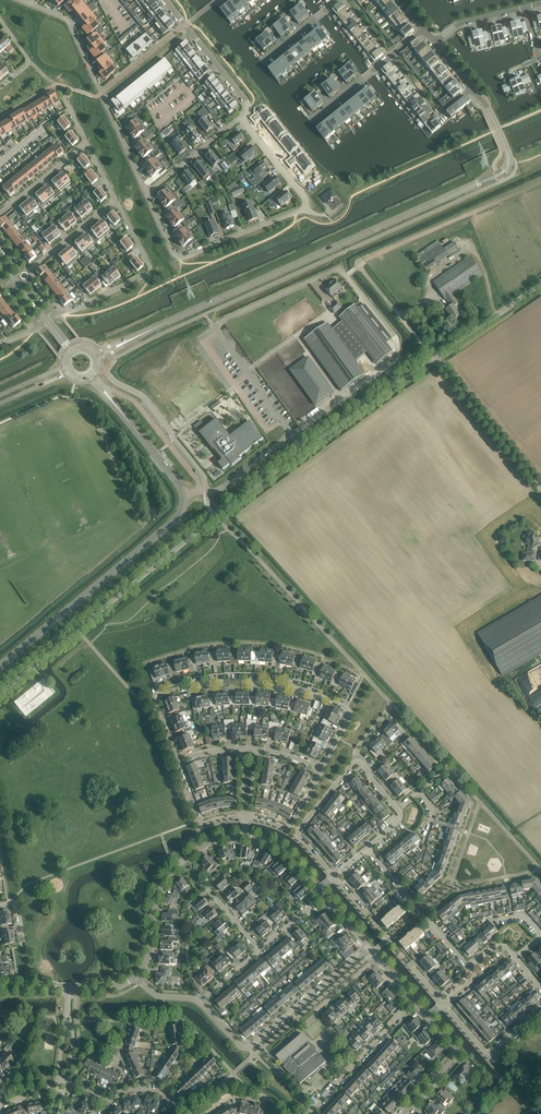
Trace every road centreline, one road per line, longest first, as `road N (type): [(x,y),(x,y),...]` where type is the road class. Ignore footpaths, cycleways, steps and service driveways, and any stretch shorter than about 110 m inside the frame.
road 1 (unclassified): [(505,146),(508,164),(499,175),(169,322)]
road 2 (tertiary): [(0,667),(180,514),(182,488),(123,414)]
road 3 (residential): [(243,118),(305,198),(305,208),(181,257),(147,193)]
road 4 (residential): [(320,767),(350,714),(332,701),(249,682),(156,698)]
road 5 (unclassified): [(135,977),(149,957),(155,900),(167,876),(208,844),(246,837)]
road 6 (unclassified): [(540,489),(434,357)]
road 7 (residential): [(241,1047),(369,948)]
road 8 (residential): [(309,1113),(414,1000)]
road 9 (residential): [(335,876),(299,833),(358,761)]
road 10 (residential): [(106,104),(70,22),(22,0)]
road 11 (unclassified): [(434,357),(540,285)]
road 12 (unclassified): [(404,1113),(455,1057),(428,1017)]
road 13 (residential): [(147,193),(243,118)]

